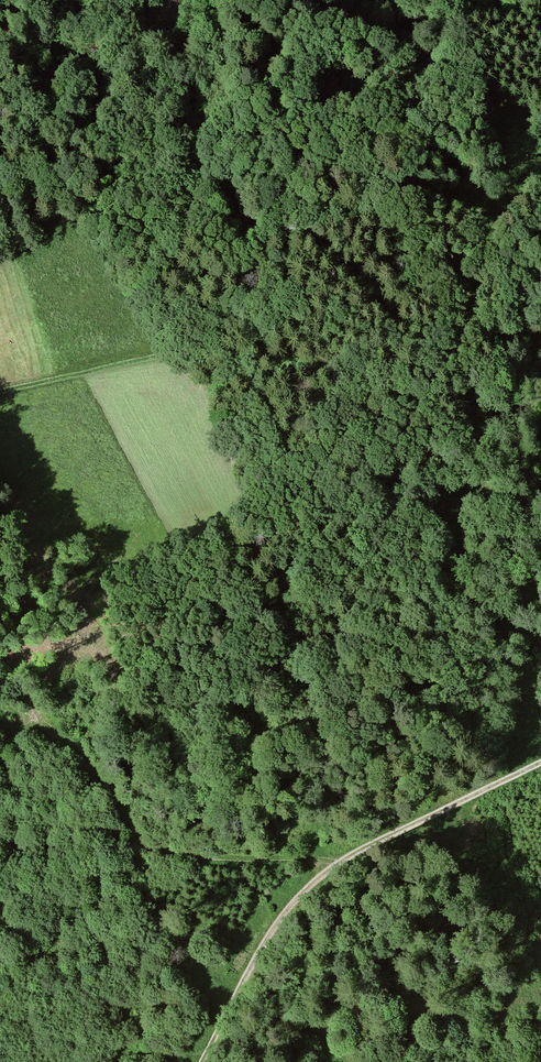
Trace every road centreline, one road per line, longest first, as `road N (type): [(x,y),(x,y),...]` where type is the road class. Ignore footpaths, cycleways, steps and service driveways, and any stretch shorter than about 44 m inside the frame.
road 1 (track): [(0,391),(193,347),(441,392),(495,389),(540,400)]
road 2 (track): [(200,1061),(262,945),(311,883),(540,763)]
road 3 (track): [(332,868),(294,856),(154,847),(70,741),(0,721)]
road 4 (track): [(341,0),(190,17),(62,67),(0,82)]

